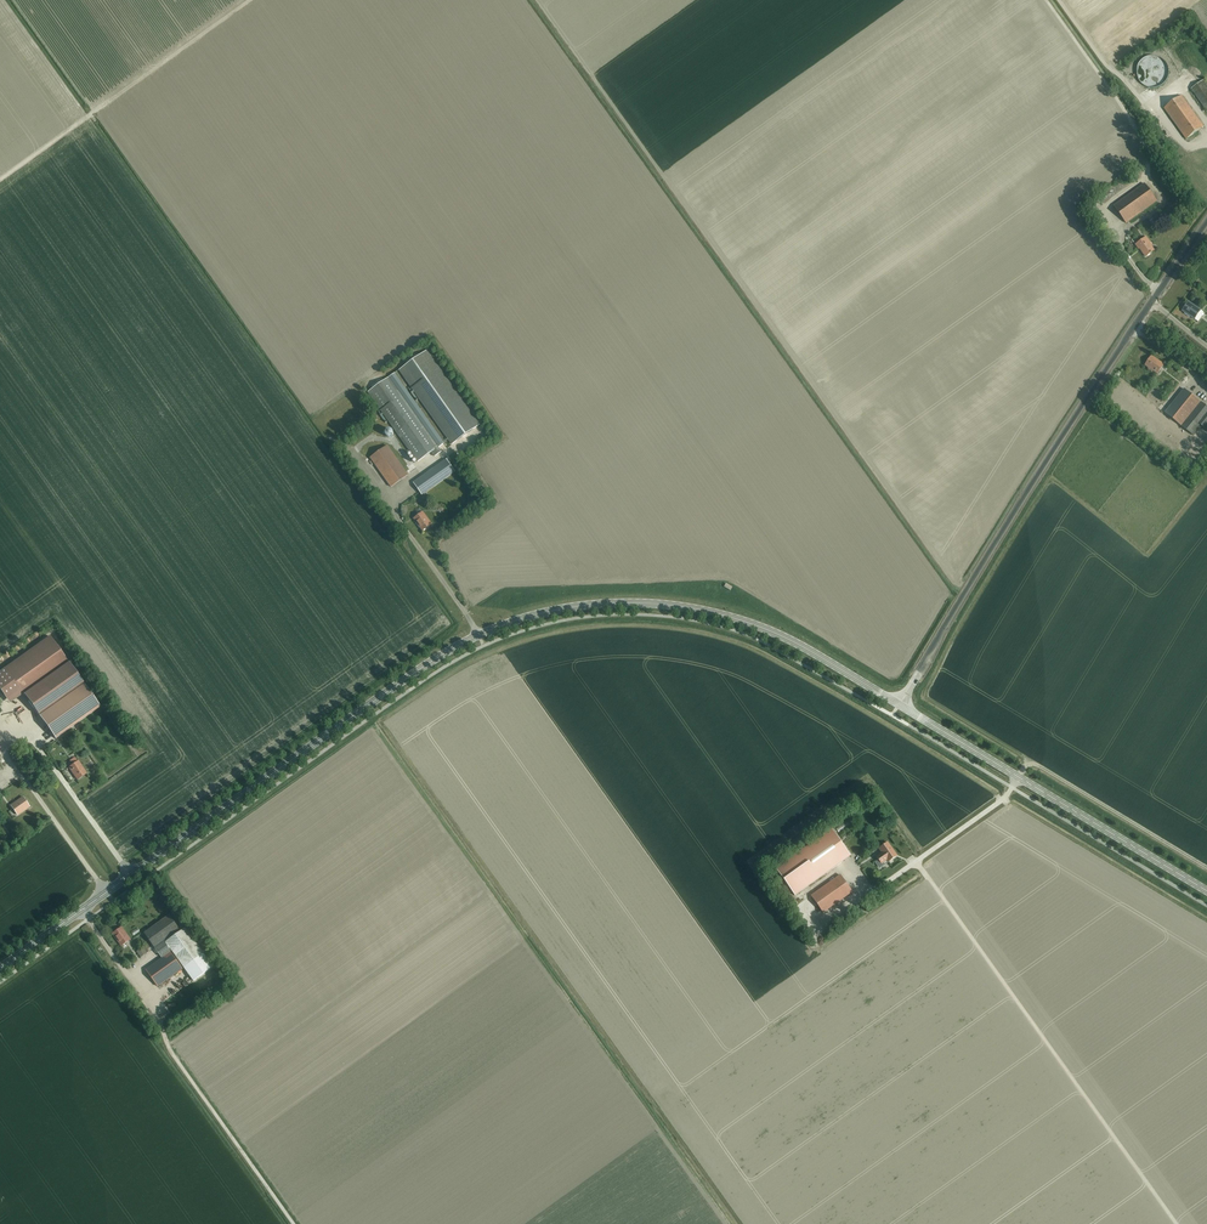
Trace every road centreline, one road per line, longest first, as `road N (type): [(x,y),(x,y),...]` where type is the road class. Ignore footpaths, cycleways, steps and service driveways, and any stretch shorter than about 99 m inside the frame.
road 1 (secondary): [(0,967),(432,662),(524,619),(619,603),(714,613),(798,645),(900,705)]
road 2 (unclassified): [(900,705),(1072,420),(1206,220)]
road 3 (secondary): [(900,705),(1206,892)]

